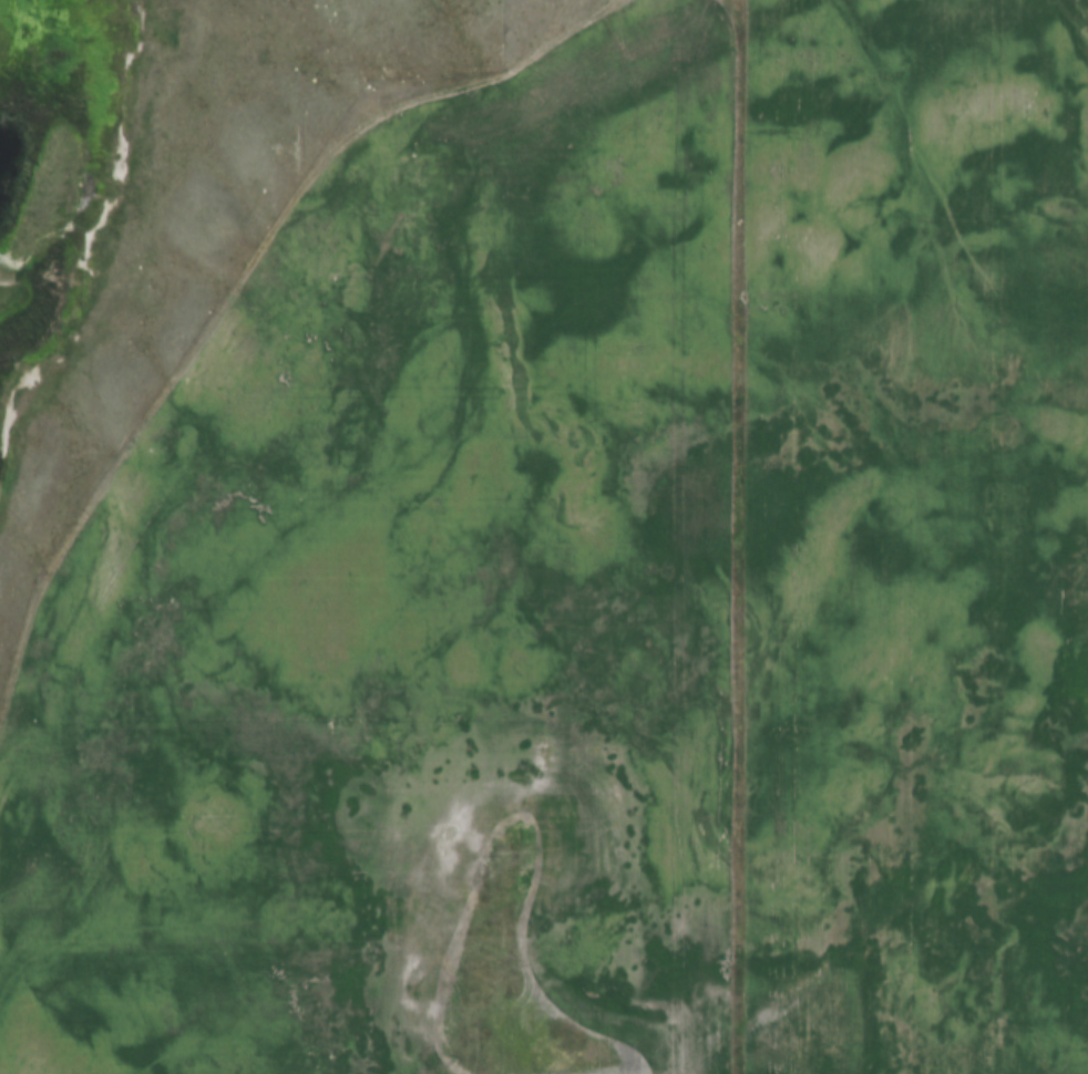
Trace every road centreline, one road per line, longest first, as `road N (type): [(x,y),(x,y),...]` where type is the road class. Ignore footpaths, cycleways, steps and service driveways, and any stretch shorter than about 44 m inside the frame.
road 1 (track): [(749,1073),(729,0)]

